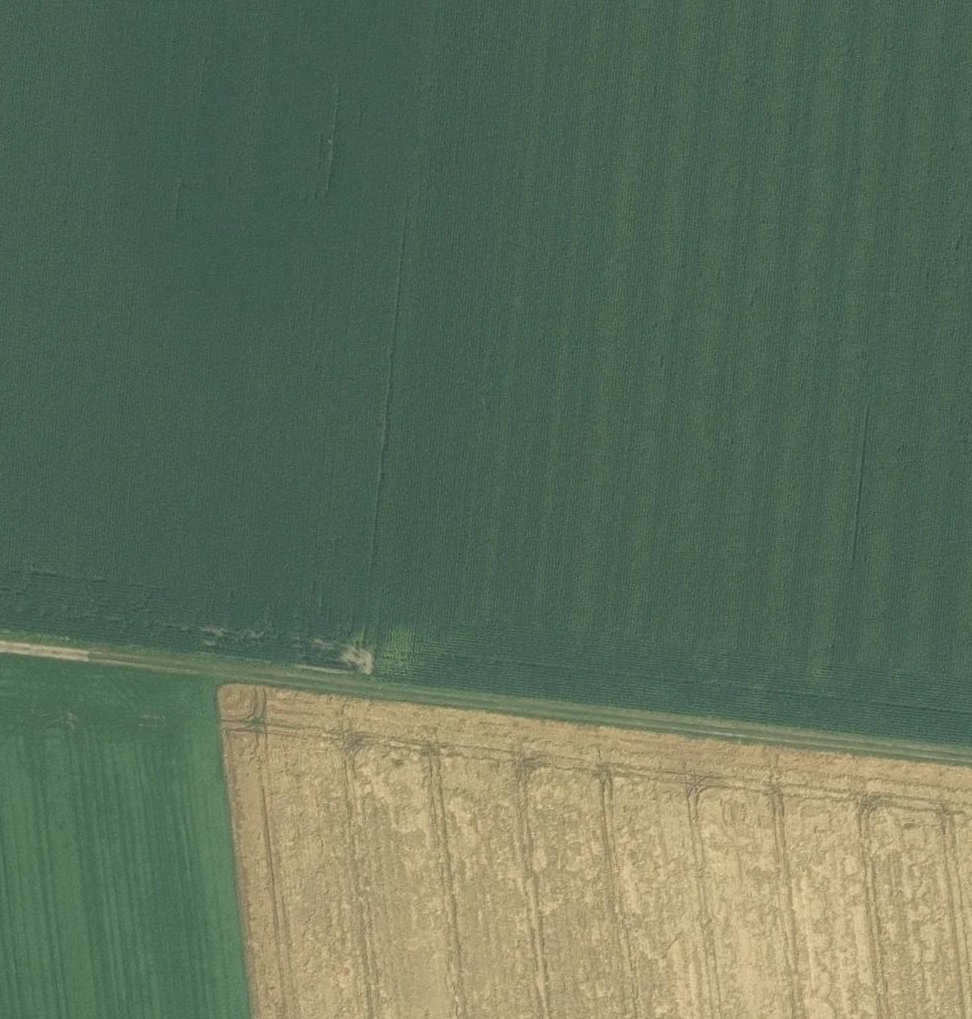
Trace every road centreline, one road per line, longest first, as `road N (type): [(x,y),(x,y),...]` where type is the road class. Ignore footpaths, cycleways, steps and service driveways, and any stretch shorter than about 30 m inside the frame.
road 1 (track): [(0,647),(971,761)]

